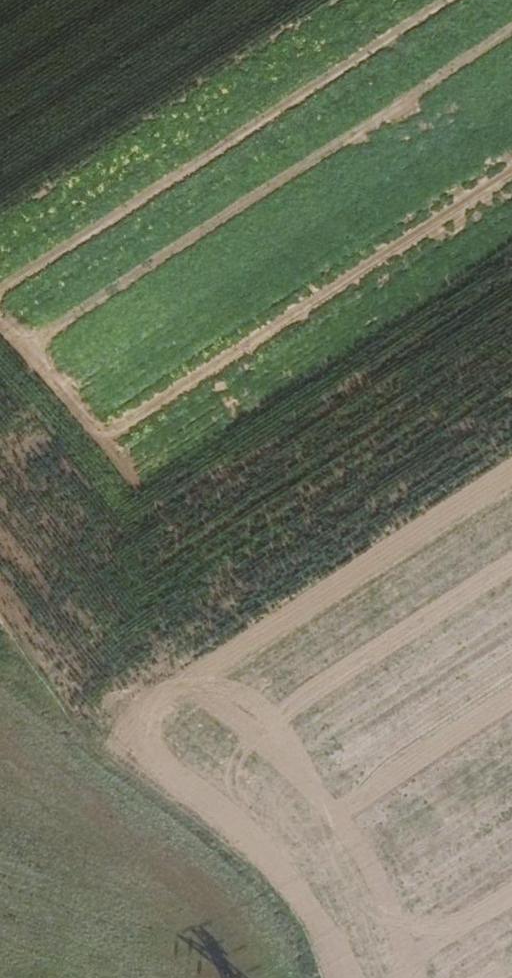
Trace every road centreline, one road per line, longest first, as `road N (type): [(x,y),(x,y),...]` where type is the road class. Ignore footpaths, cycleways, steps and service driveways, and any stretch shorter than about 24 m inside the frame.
road 1 (track): [(305,977),(295,941),(265,901),(0,634)]

